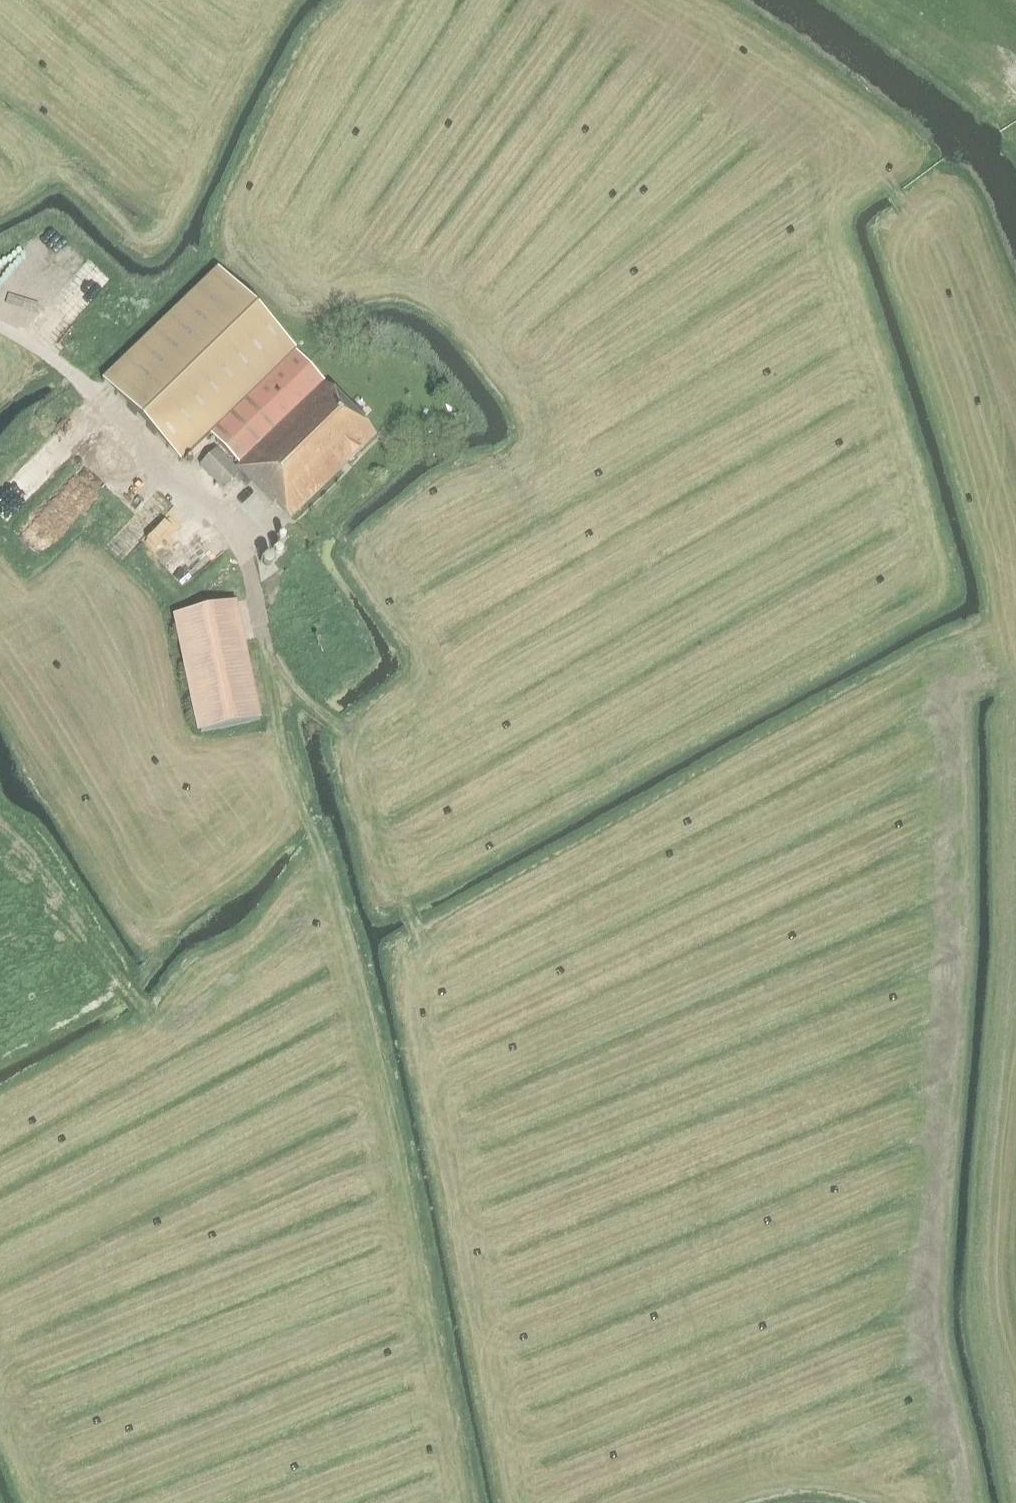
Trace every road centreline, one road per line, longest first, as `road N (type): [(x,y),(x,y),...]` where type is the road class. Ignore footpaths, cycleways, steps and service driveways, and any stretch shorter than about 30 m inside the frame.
road 1 (track): [(473,1502),(373,1027),(290,760),(251,559)]

